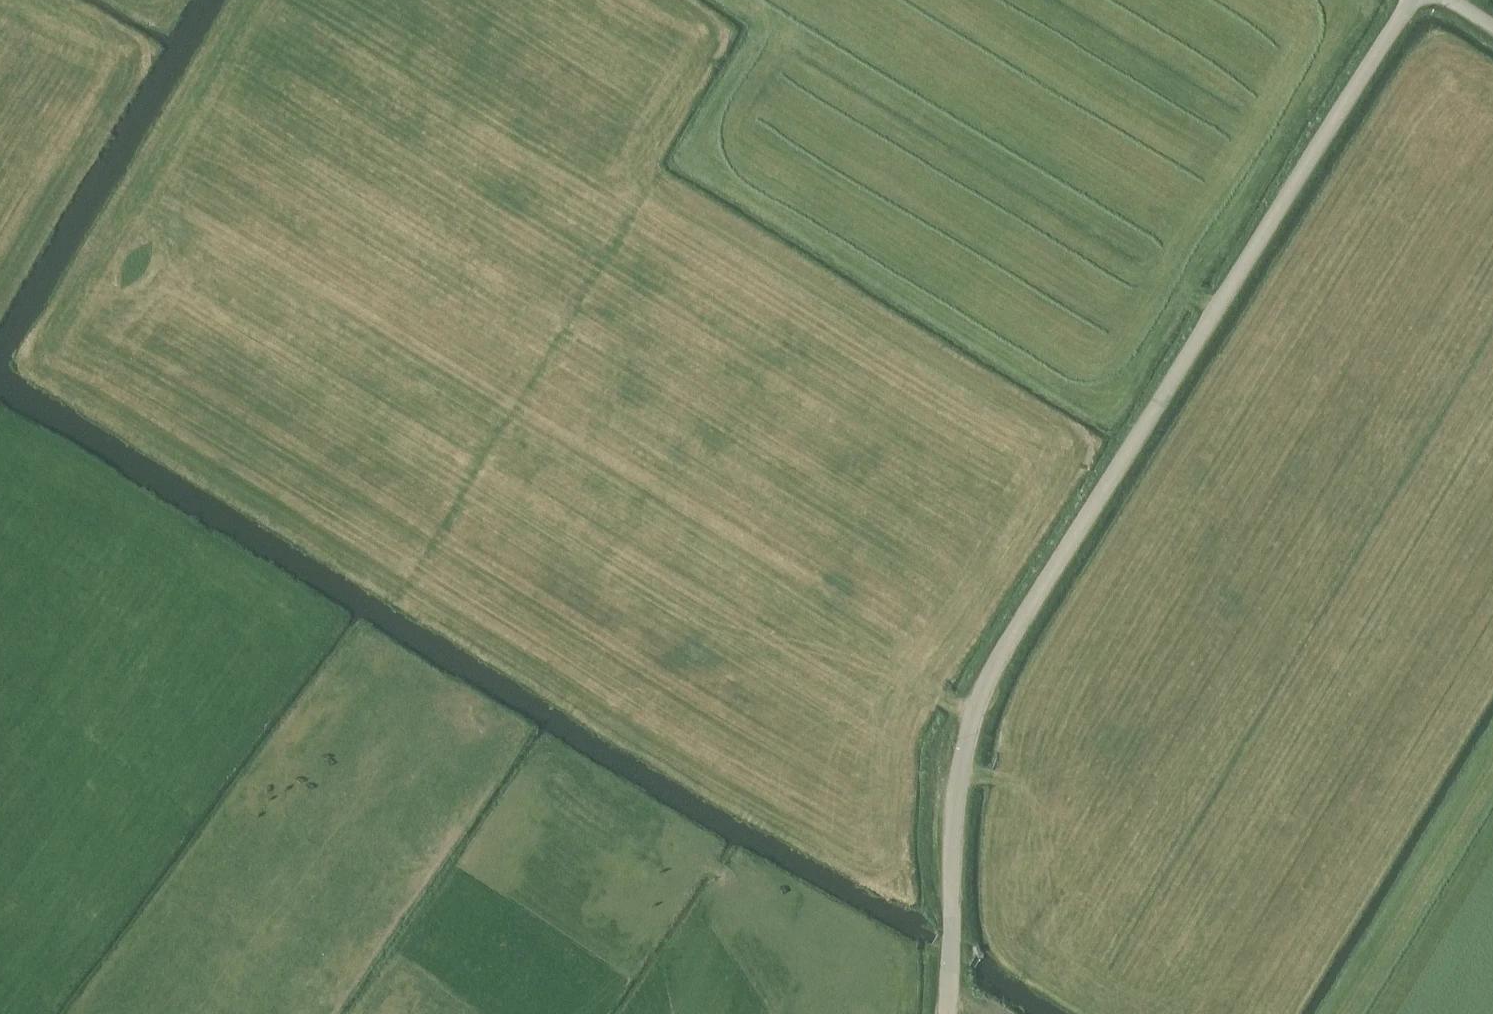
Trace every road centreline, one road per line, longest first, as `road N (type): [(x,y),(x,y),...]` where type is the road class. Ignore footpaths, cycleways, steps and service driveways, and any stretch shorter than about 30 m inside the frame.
road 1 (unclassified): [(948,1013),(959,776),(987,677),(1411,0)]

